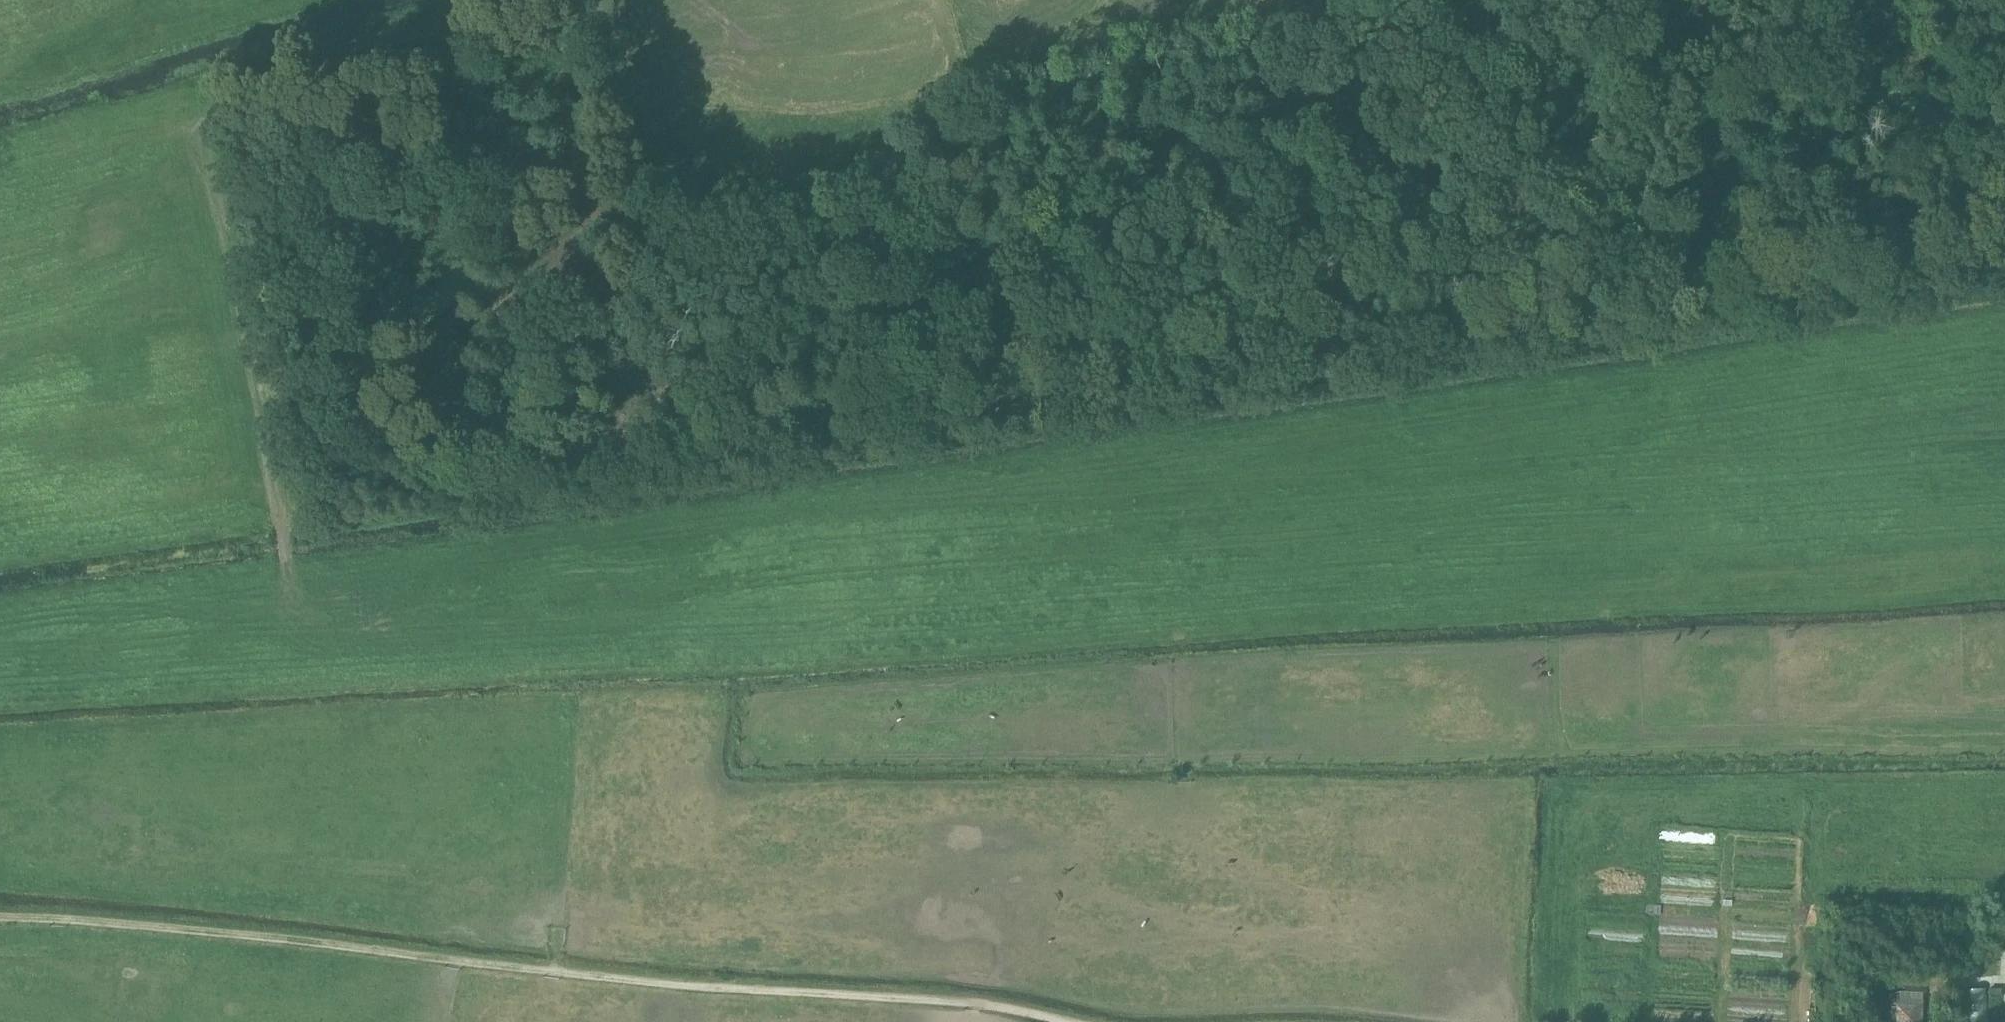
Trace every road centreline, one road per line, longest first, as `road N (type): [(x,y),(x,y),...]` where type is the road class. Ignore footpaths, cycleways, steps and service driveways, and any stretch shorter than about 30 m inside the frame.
road 1 (track): [(589,0),(583,10),(497,30),(392,39),(316,66),(209,124),(256,424),(290,573),(276,591),(0,619)]
road 2 (track): [(1065,1021),(973,1003),(654,984),(0,918)]

